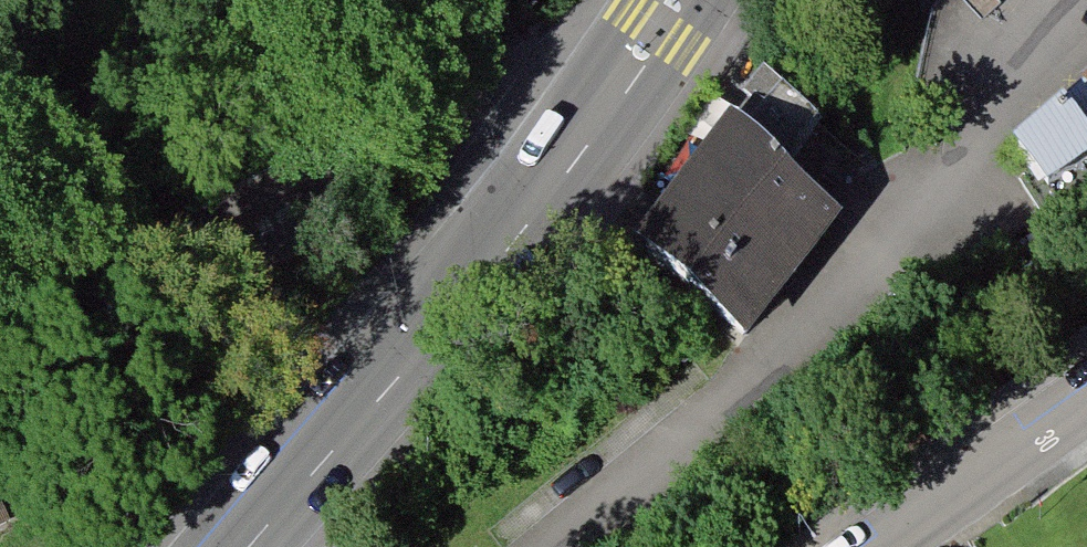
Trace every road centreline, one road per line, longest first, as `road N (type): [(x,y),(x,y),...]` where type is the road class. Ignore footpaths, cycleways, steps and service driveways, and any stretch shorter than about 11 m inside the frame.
road 1 (residential): [(0,363),(503,85),(544,72),(609,100)]
road 2 (secondary): [(609,100),(372,403),(245,546)]
road 3 (residential): [(893,546),(1086,408)]
road 4 (secondary): [(679,0),(609,100)]

